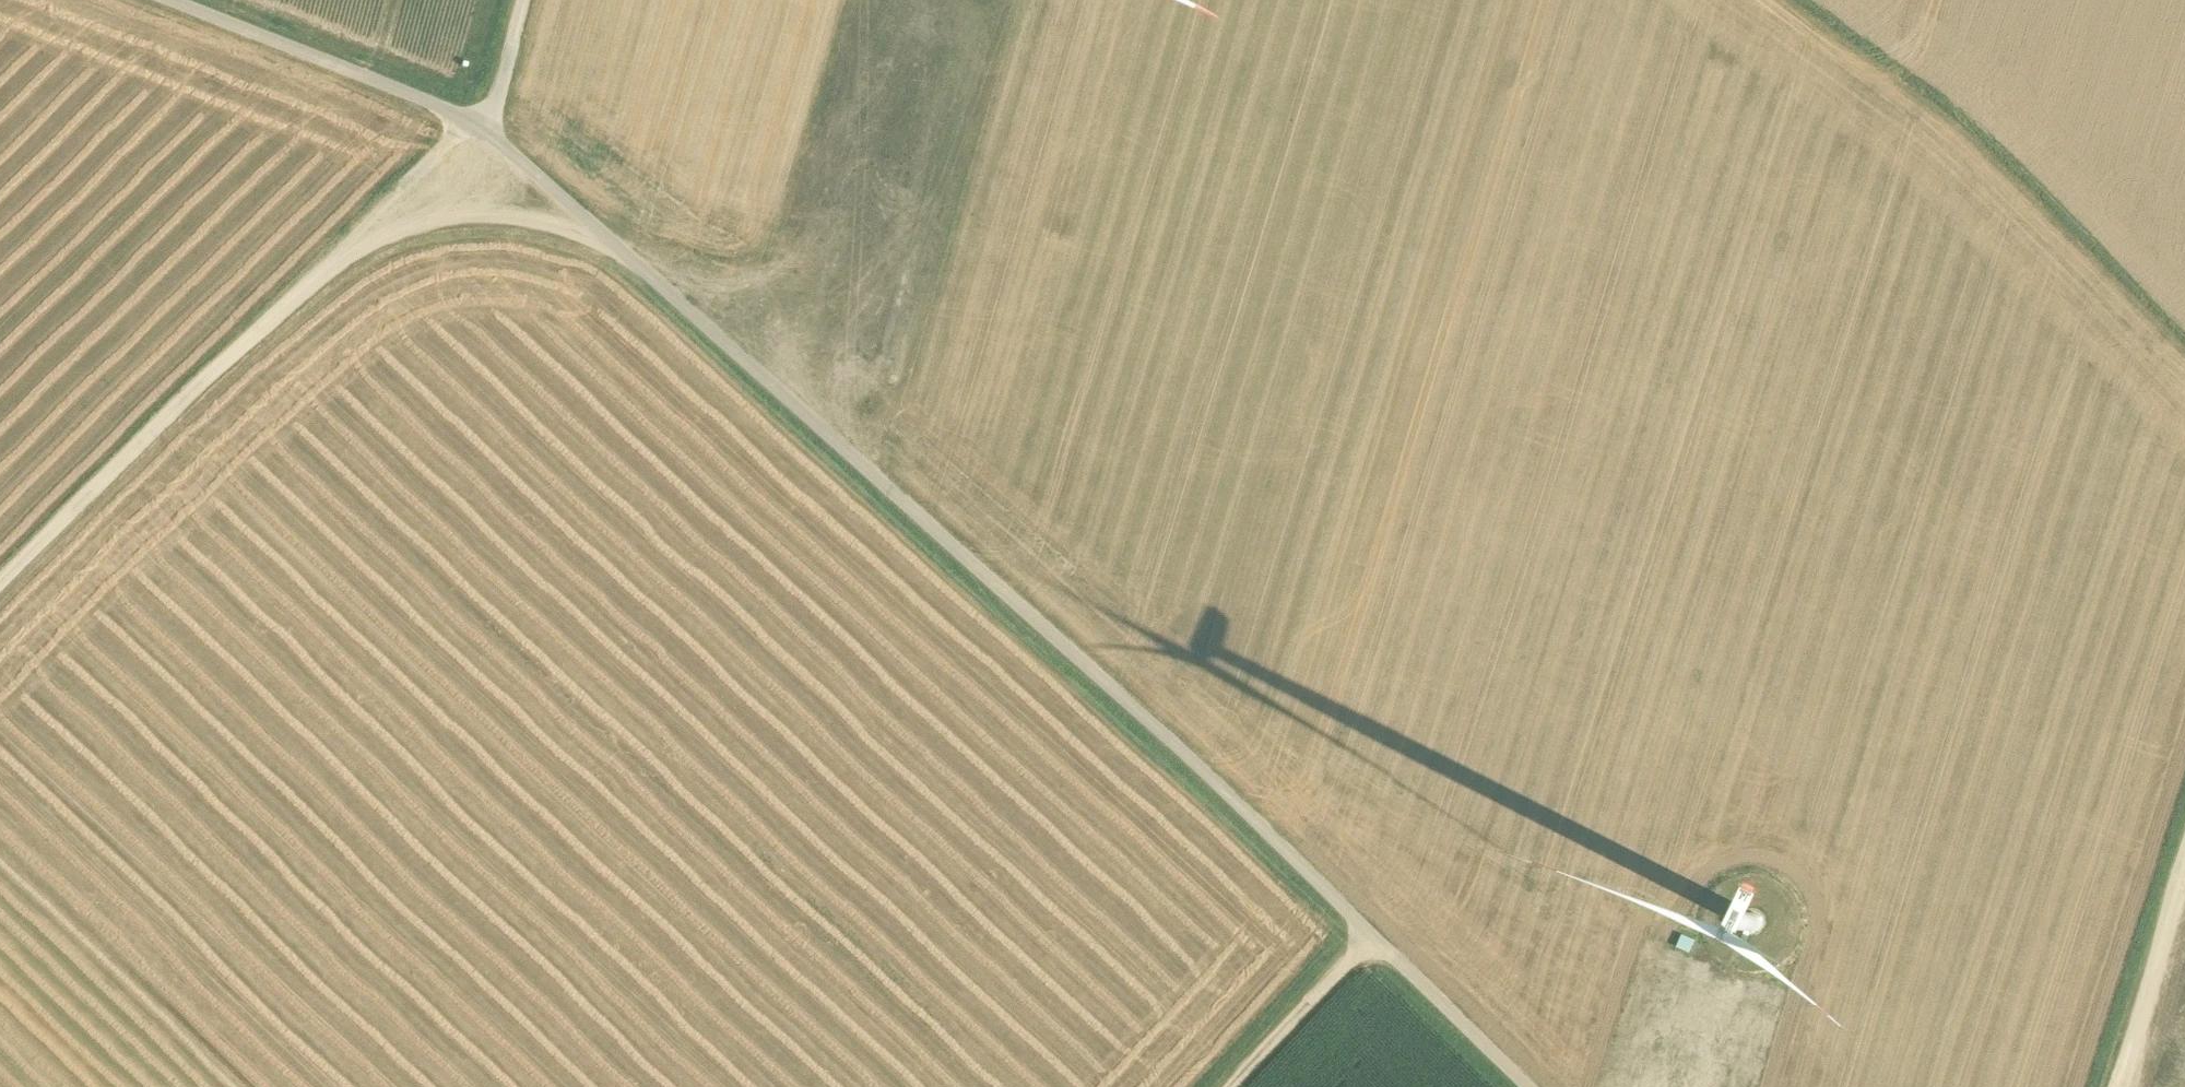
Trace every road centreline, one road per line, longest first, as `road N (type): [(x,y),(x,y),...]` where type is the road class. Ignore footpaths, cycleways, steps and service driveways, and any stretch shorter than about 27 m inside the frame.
road 1 (track): [(173,0),(436,104),(476,129),(1186,759),(1527,1086)]
road 2 (track): [(526,0),(496,101),(476,129),(447,145),(0,586)]
road 3 (track): [(1807,0),(1929,88),(2184,333)]
road 4 (track): [(2113,1086),(2184,871)]
road 5 (track): [(1371,936),(1233,1086)]

